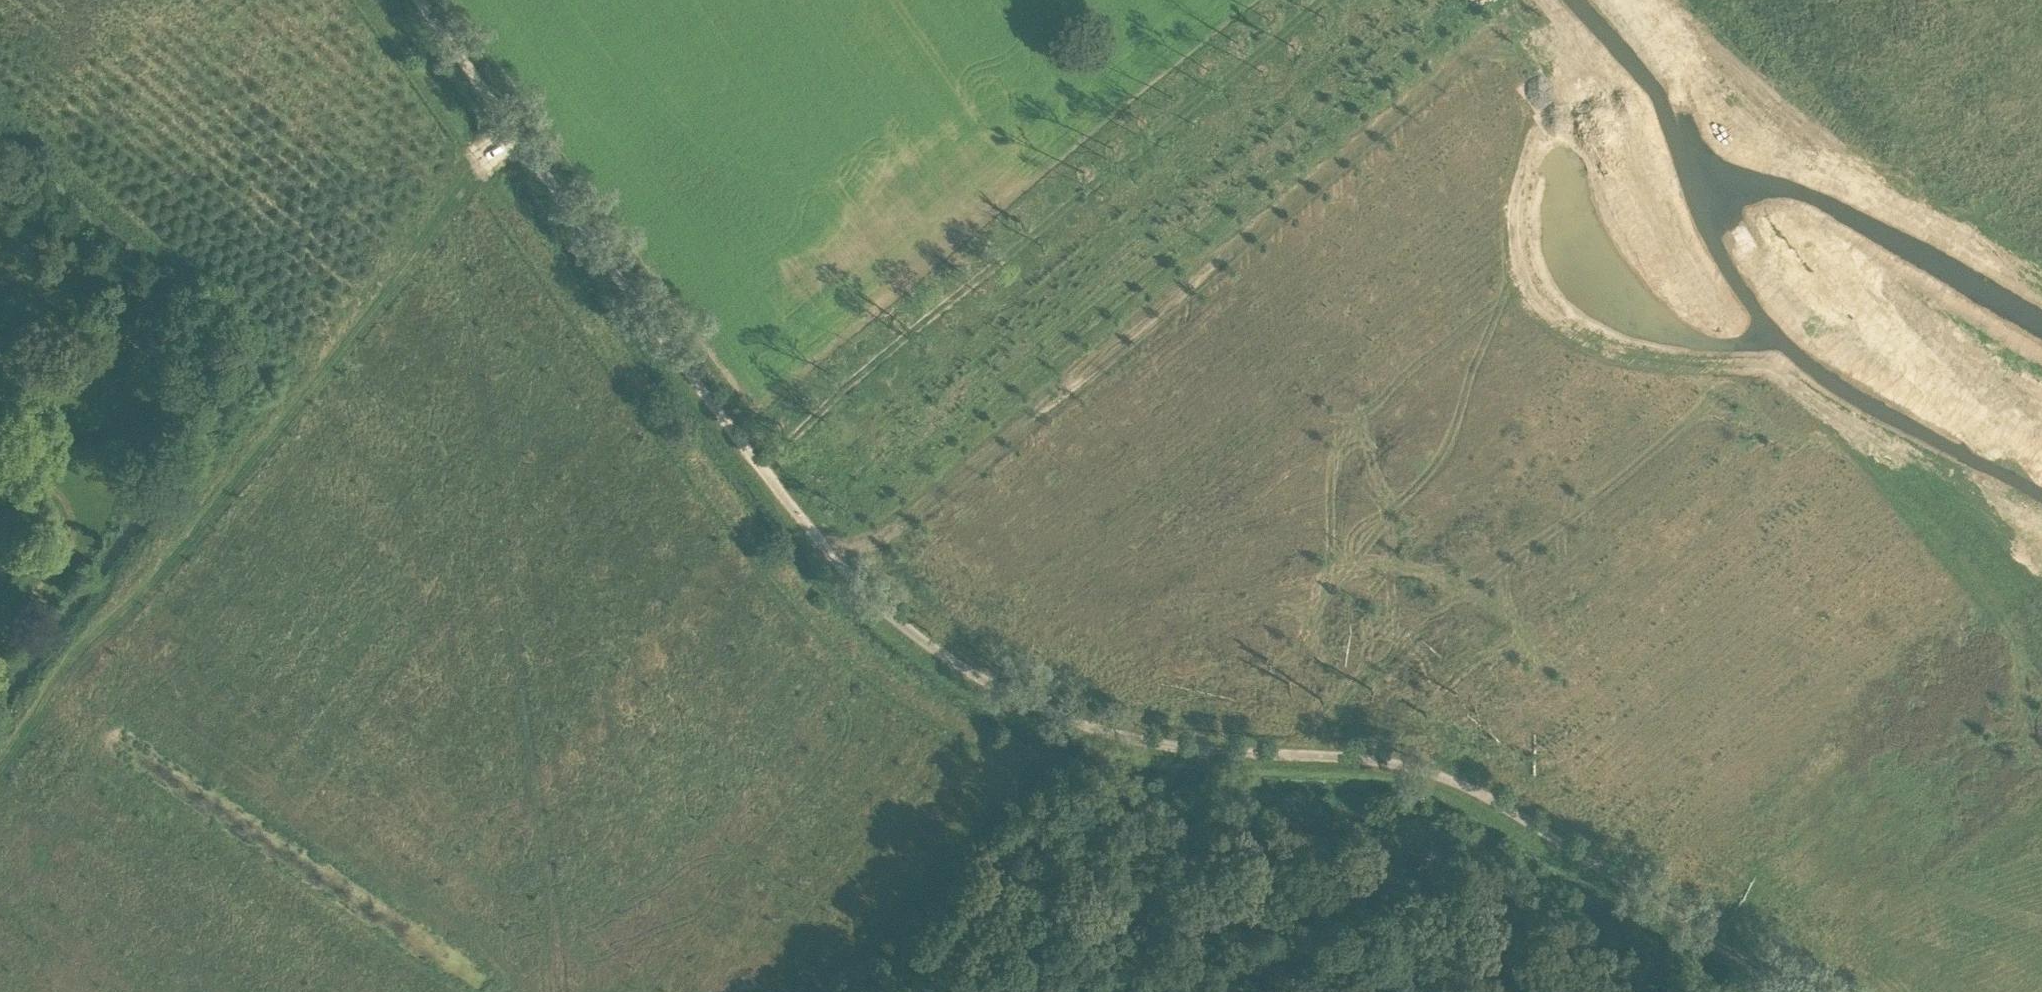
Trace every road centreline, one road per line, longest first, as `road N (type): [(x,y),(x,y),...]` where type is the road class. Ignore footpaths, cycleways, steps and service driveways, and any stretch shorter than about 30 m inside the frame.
road 1 (unclassified): [(1799,991),(1444,776),(1368,759),(1174,747),(1074,721),(955,663),(836,561),(421,0)]
road 2 (track): [(0,763),(319,405),(339,337),(483,183),(508,119)]

